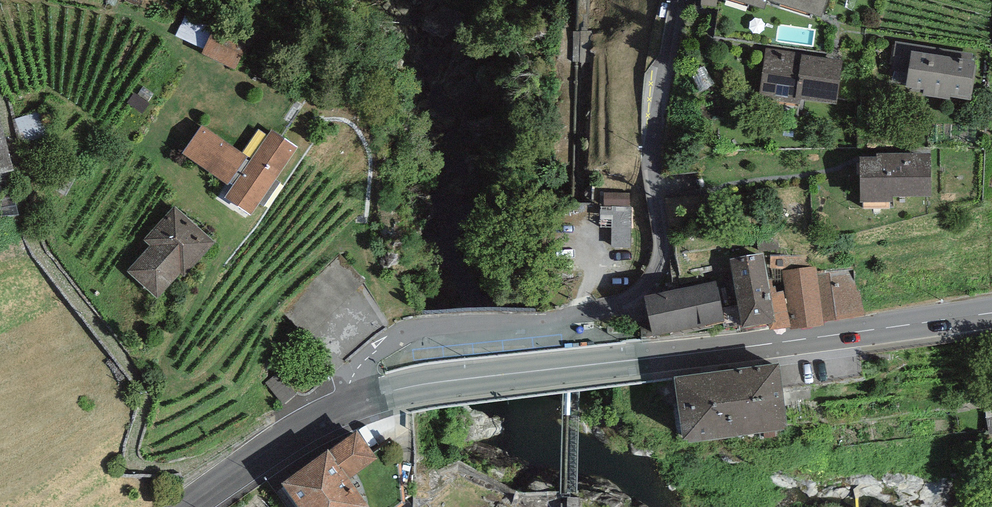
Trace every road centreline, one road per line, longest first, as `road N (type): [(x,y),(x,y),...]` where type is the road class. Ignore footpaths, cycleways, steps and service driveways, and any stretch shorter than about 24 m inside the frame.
road 1 (residential): [(679,0),(651,162),(662,256),(653,276),(630,298),(554,326),(411,333),(387,343),(353,384),(356,400)]
road 2 (primary): [(388,392),(991,316)]
road 3 (primary): [(356,400),(308,422),(188,506)]

